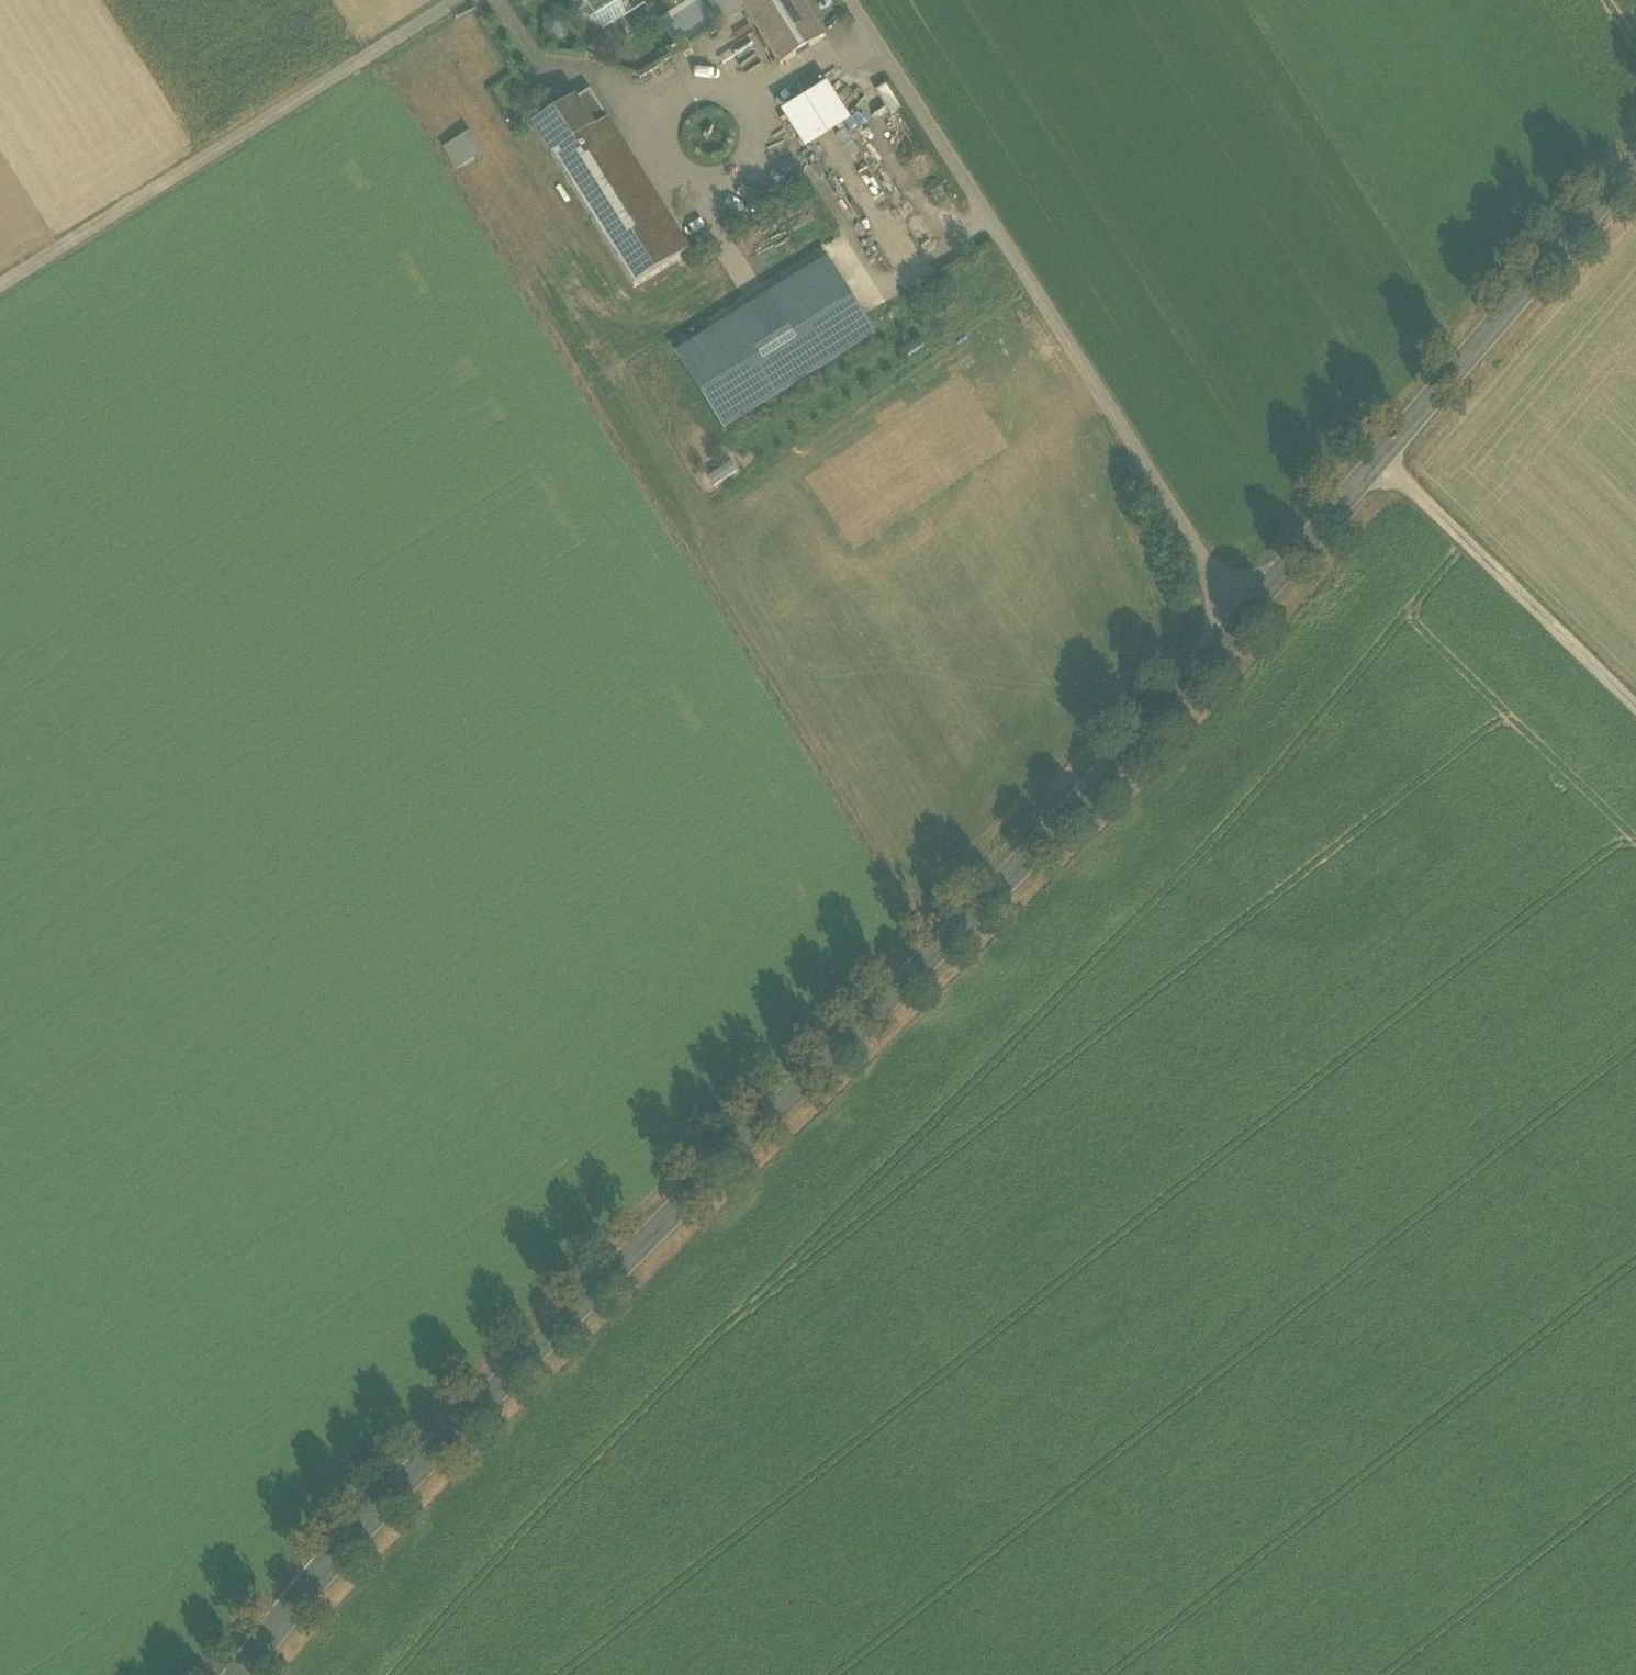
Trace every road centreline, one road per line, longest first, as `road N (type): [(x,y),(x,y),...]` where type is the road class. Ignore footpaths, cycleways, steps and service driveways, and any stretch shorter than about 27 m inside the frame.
road 1 (secondary): [(1242,621),(1118,768),(316,1582),(247,1674)]
road 2 (unclassified): [(1242,621),(850,0)]
road 3 (secondary): [(1635,175),(1242,621)]
road 4 (unclassified): [(455,0),(0,286)]
road 5 (track): [(1635,708),(1383,457)]

